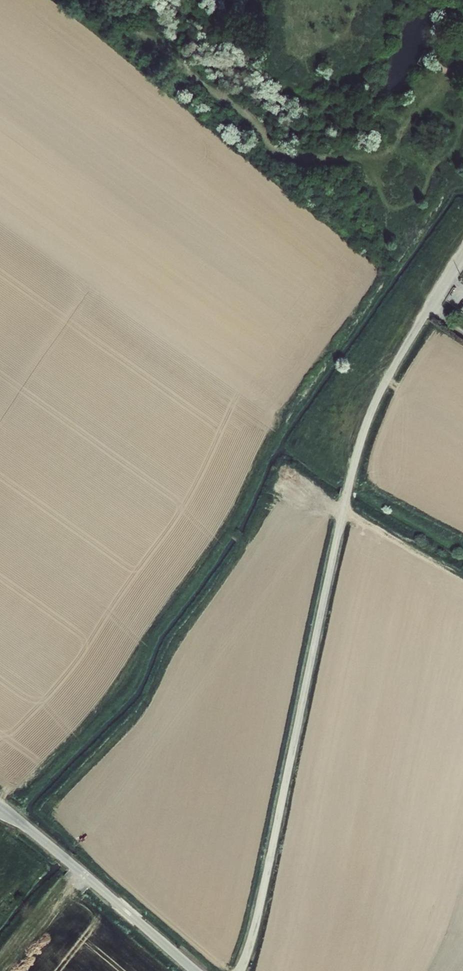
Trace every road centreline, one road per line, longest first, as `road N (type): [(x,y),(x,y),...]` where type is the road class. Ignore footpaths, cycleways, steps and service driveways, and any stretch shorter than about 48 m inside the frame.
road 1 (unclassified): [(462,255),(384,384),(359,444),(239,970)]
road 2 (unclassified): [(0,809),(195,970)]

